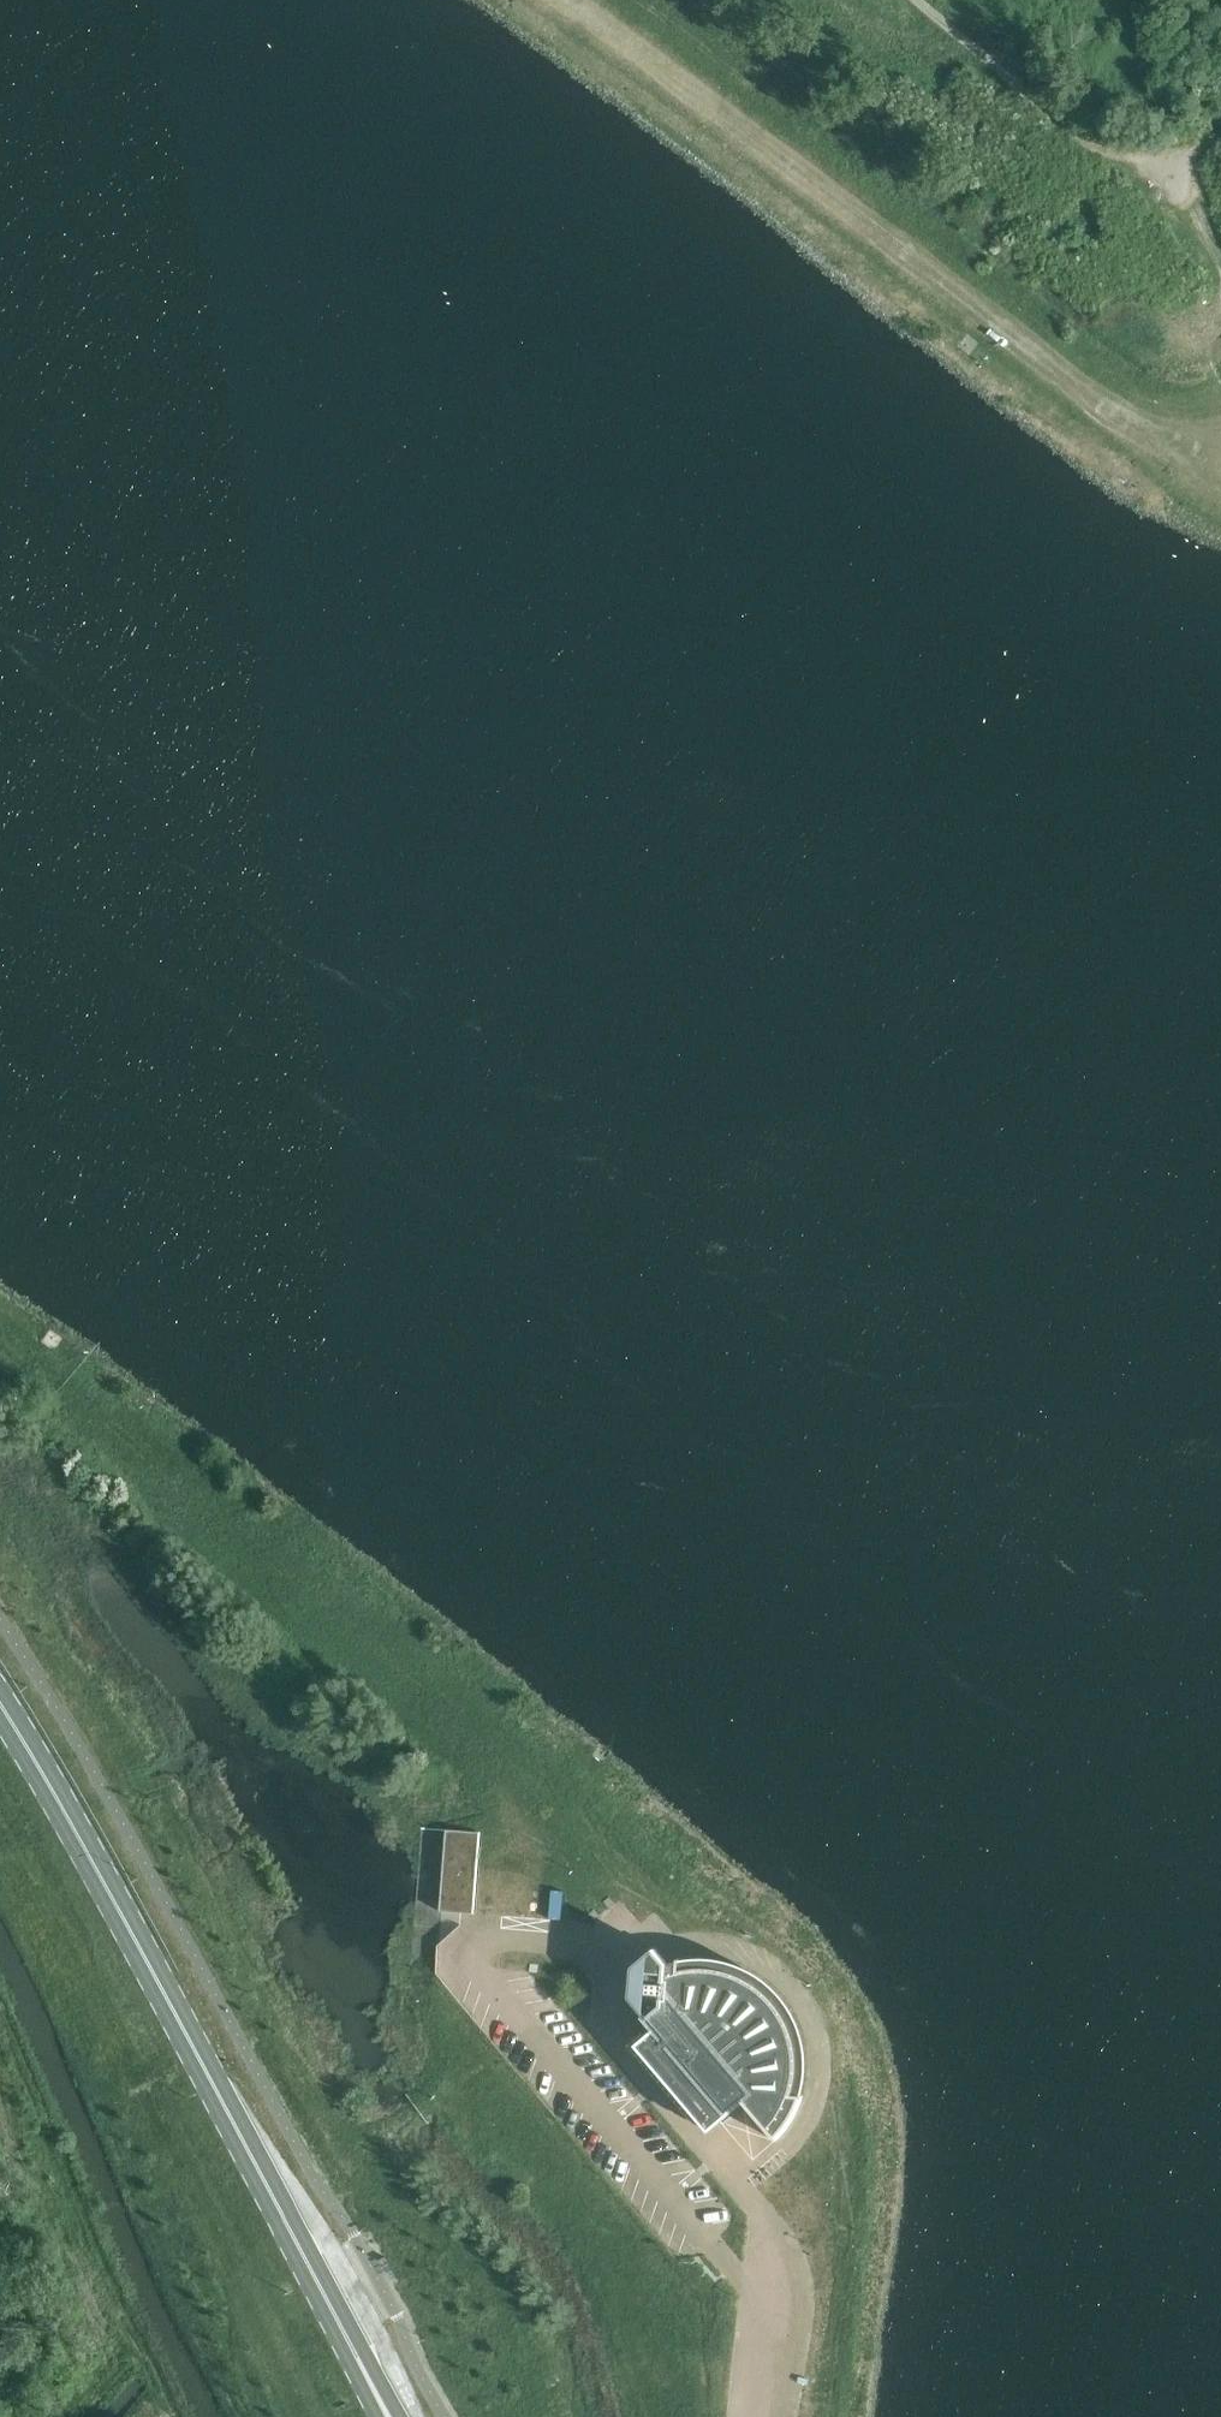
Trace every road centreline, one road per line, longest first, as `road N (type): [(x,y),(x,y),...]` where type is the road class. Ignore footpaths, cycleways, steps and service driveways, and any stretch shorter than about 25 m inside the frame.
road 1 (primary): [(389,2416),(0,1704)]
road 2 (track): [(565,0),(1144,434),(1220,440)]
road 3 (track): [(924,0),(1095,149),(1166,171)]

